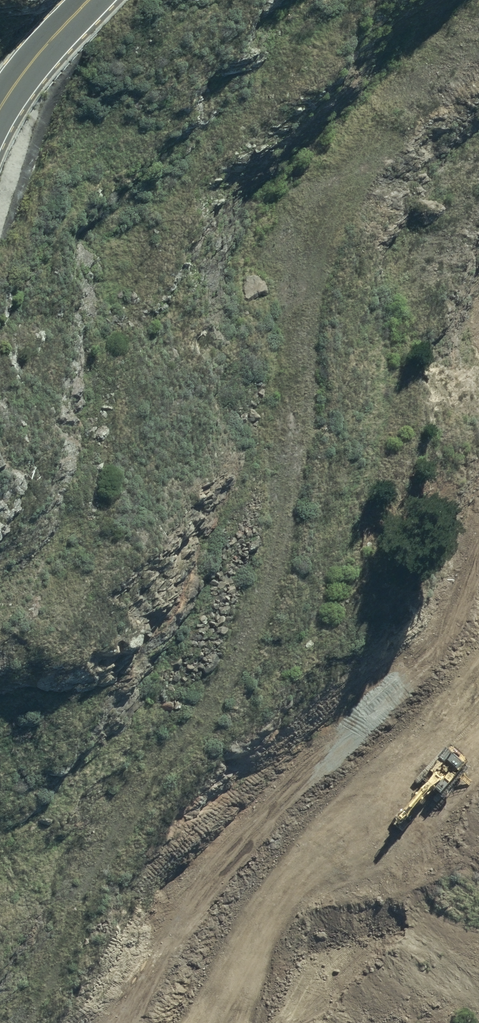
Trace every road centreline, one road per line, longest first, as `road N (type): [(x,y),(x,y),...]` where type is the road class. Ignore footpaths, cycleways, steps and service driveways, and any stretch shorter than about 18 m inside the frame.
road 1 (track): [(43,1022),(102,886),(203,756),(270,614),(311,254),(348,174),(478,44)]
road 2 (track): [(202,1022),(374,838),(478,708)]
road 3 (secondary): [(96,0),(33,63),(0,111)]

